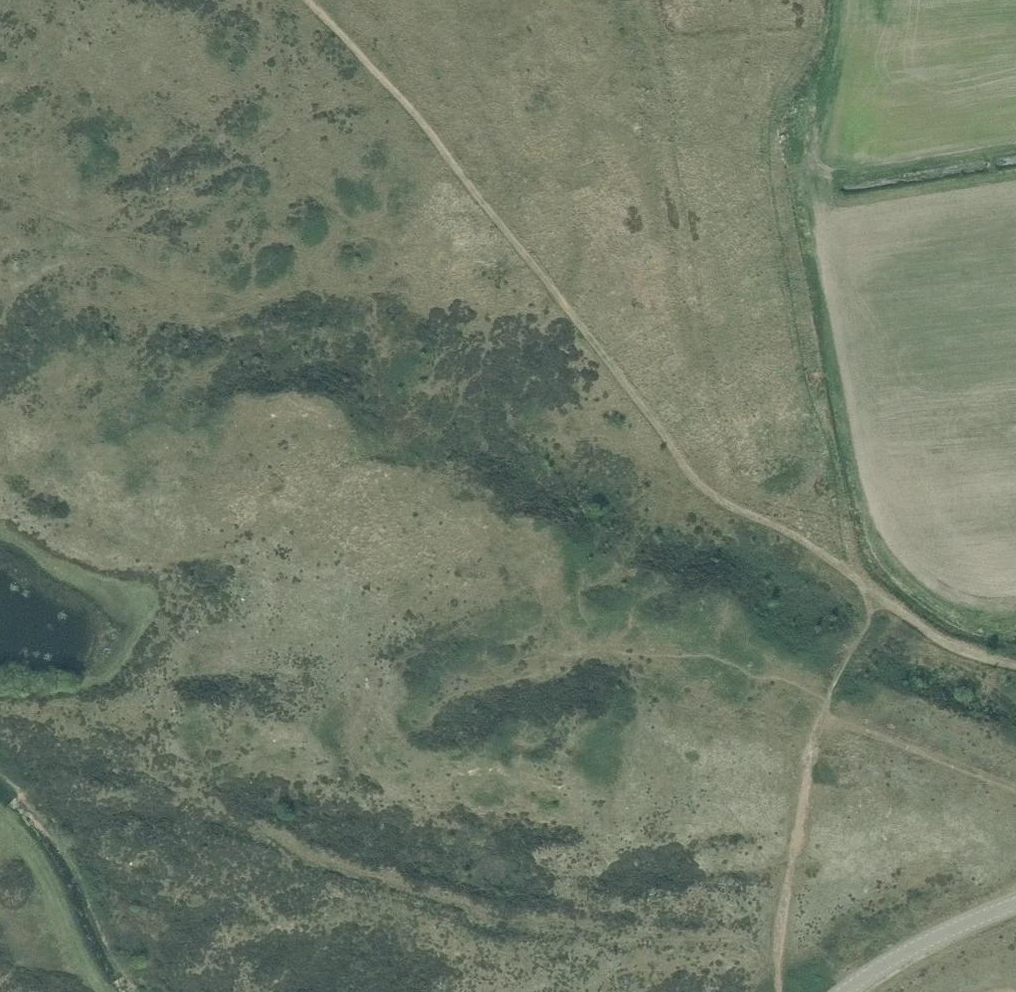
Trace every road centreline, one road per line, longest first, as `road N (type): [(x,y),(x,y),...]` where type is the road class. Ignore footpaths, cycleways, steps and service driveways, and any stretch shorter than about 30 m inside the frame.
road 1 (track): [(0,824),(47,873),(102,991)]
road 2 (unclassified): [(849,991),(919,949),(1015,908)]

